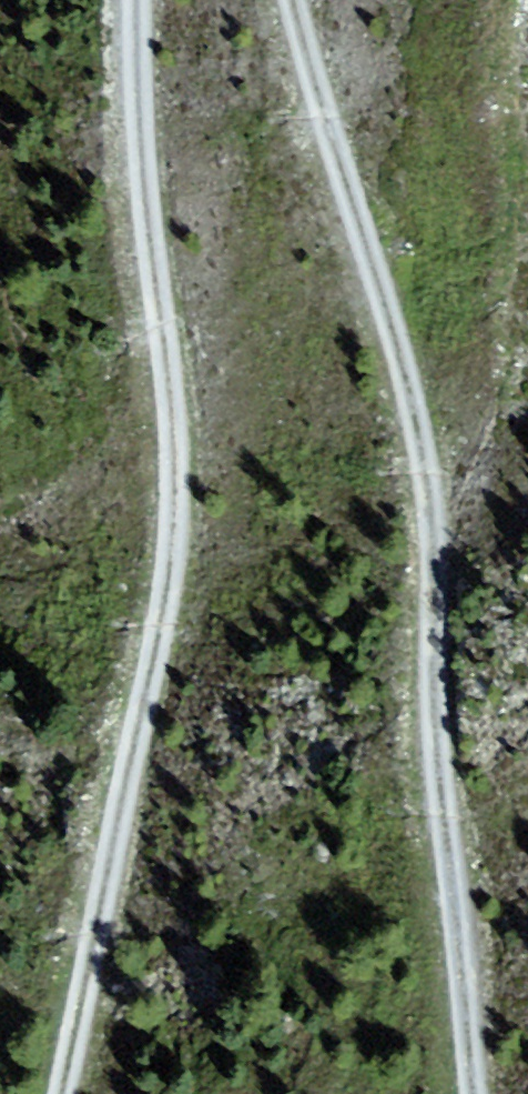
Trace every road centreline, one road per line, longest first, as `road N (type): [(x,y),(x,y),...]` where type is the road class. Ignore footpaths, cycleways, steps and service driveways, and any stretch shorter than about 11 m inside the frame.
road 1 (track): [(294,0),(428,478),(433,688),(474,1093)]
road 2 (track): [(61,1093),(153,664),(173,525),(174,420),(145,194),(137,0)]

